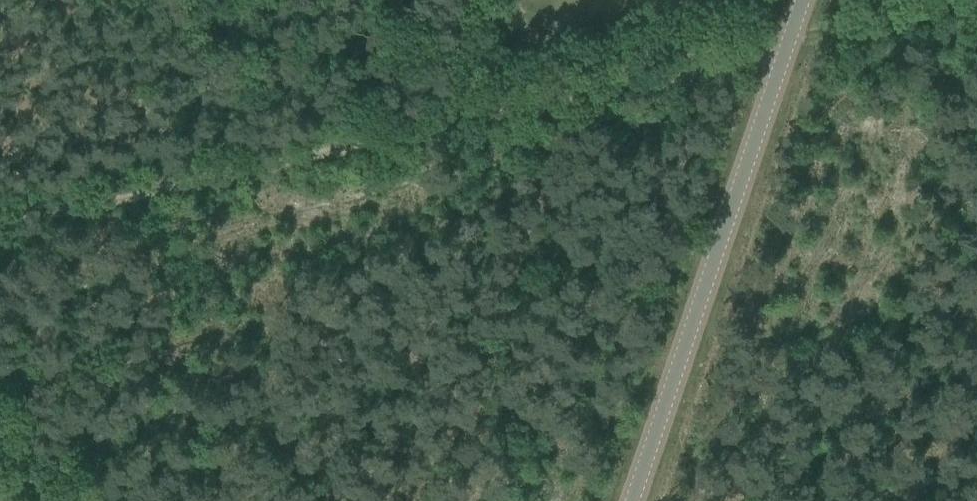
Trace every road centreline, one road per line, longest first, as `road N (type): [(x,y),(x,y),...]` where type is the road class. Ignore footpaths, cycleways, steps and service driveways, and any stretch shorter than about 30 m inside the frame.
road 1 (track): [(783,46),(0,225)]
road 2 (tertiary): [(617,500),(799,0)]

